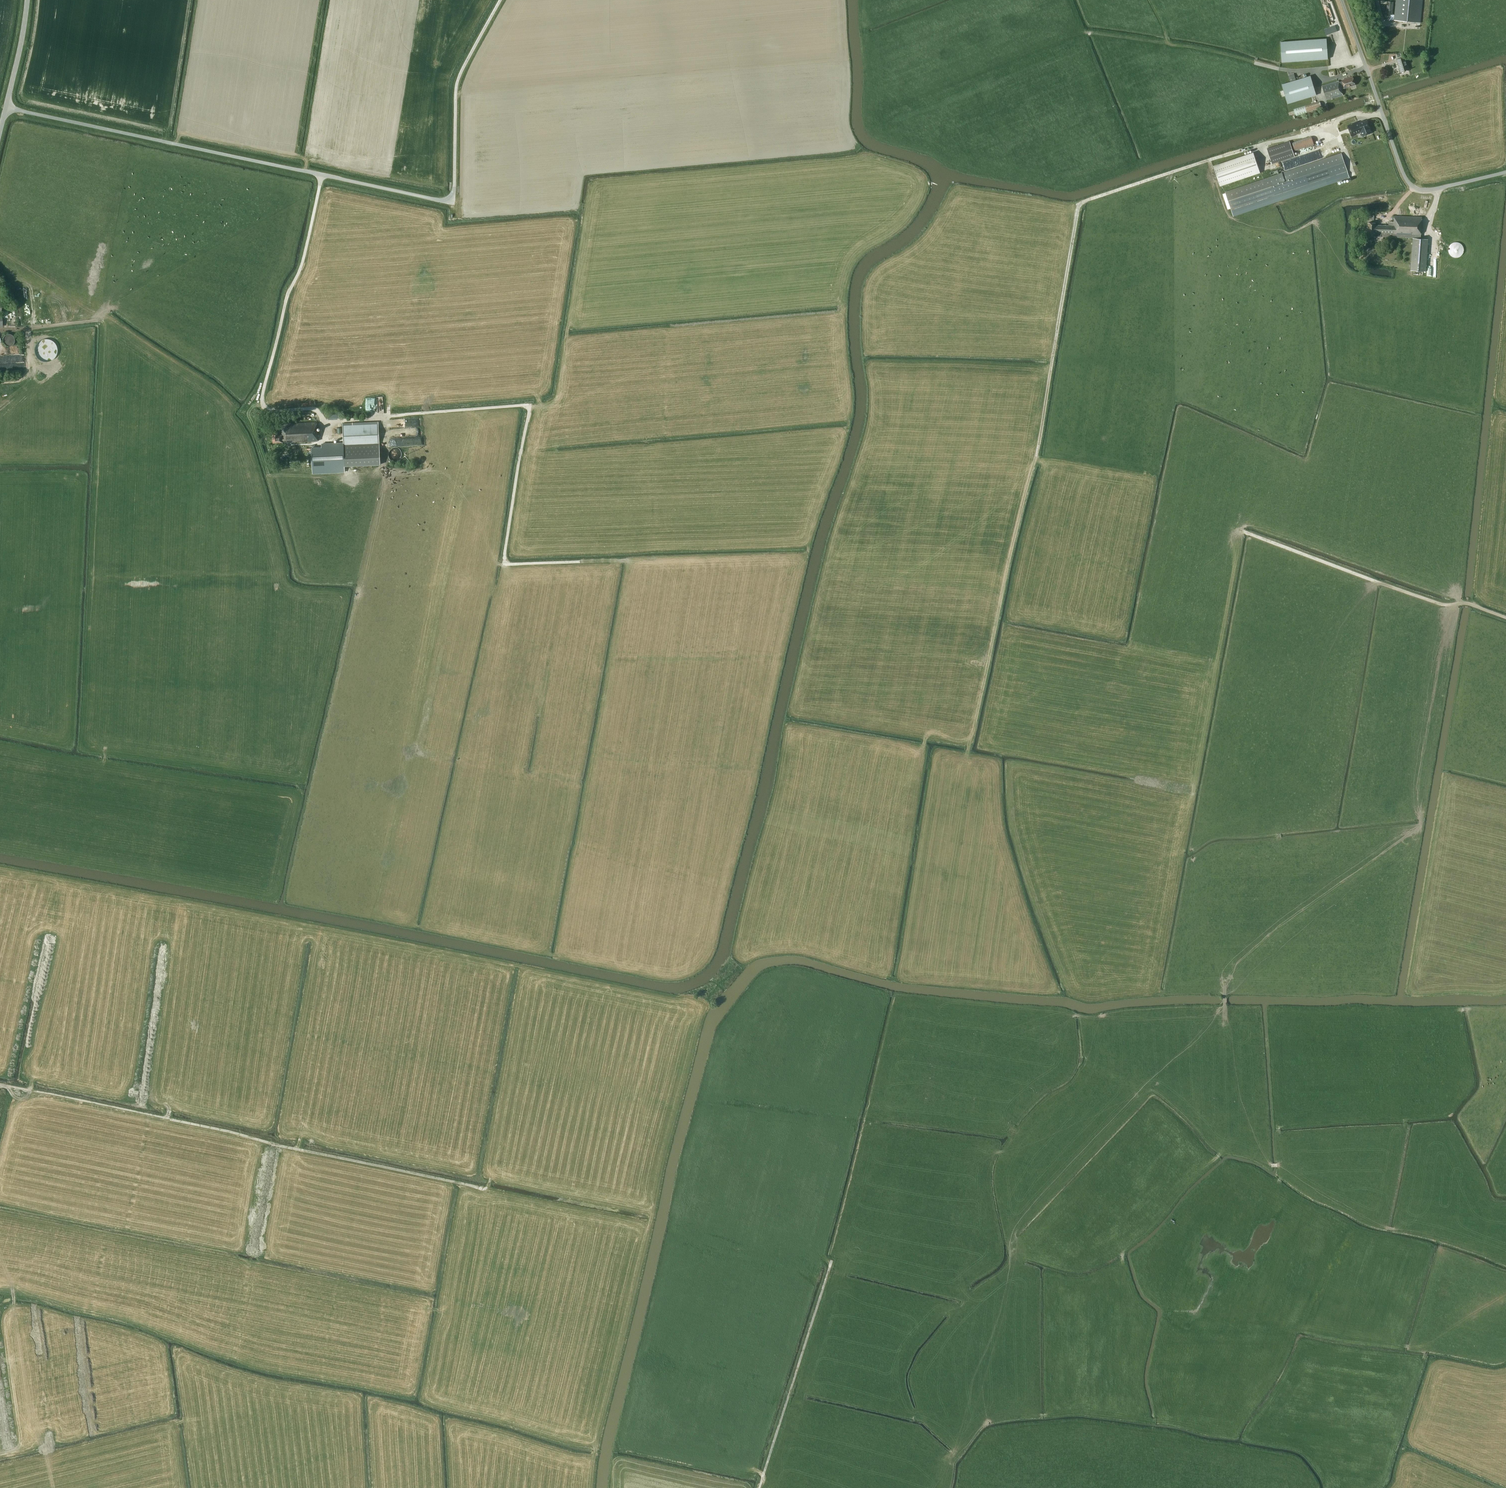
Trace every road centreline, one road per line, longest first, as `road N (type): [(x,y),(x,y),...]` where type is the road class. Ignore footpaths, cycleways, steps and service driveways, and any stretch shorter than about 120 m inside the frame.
road 1 (unclassified): [(453,202),(5,108)]
road 2 (track): [(614,1487),(615,1454),(706,1087)]
road 3 (unclassified): [(453,202),(458,81),(500,0)]
road 4 (unclassified): [(1380,105),(1415,188),(1505,171)]
road 5 (track): [(0,385),(25,377),(27,329),(100,320)]

